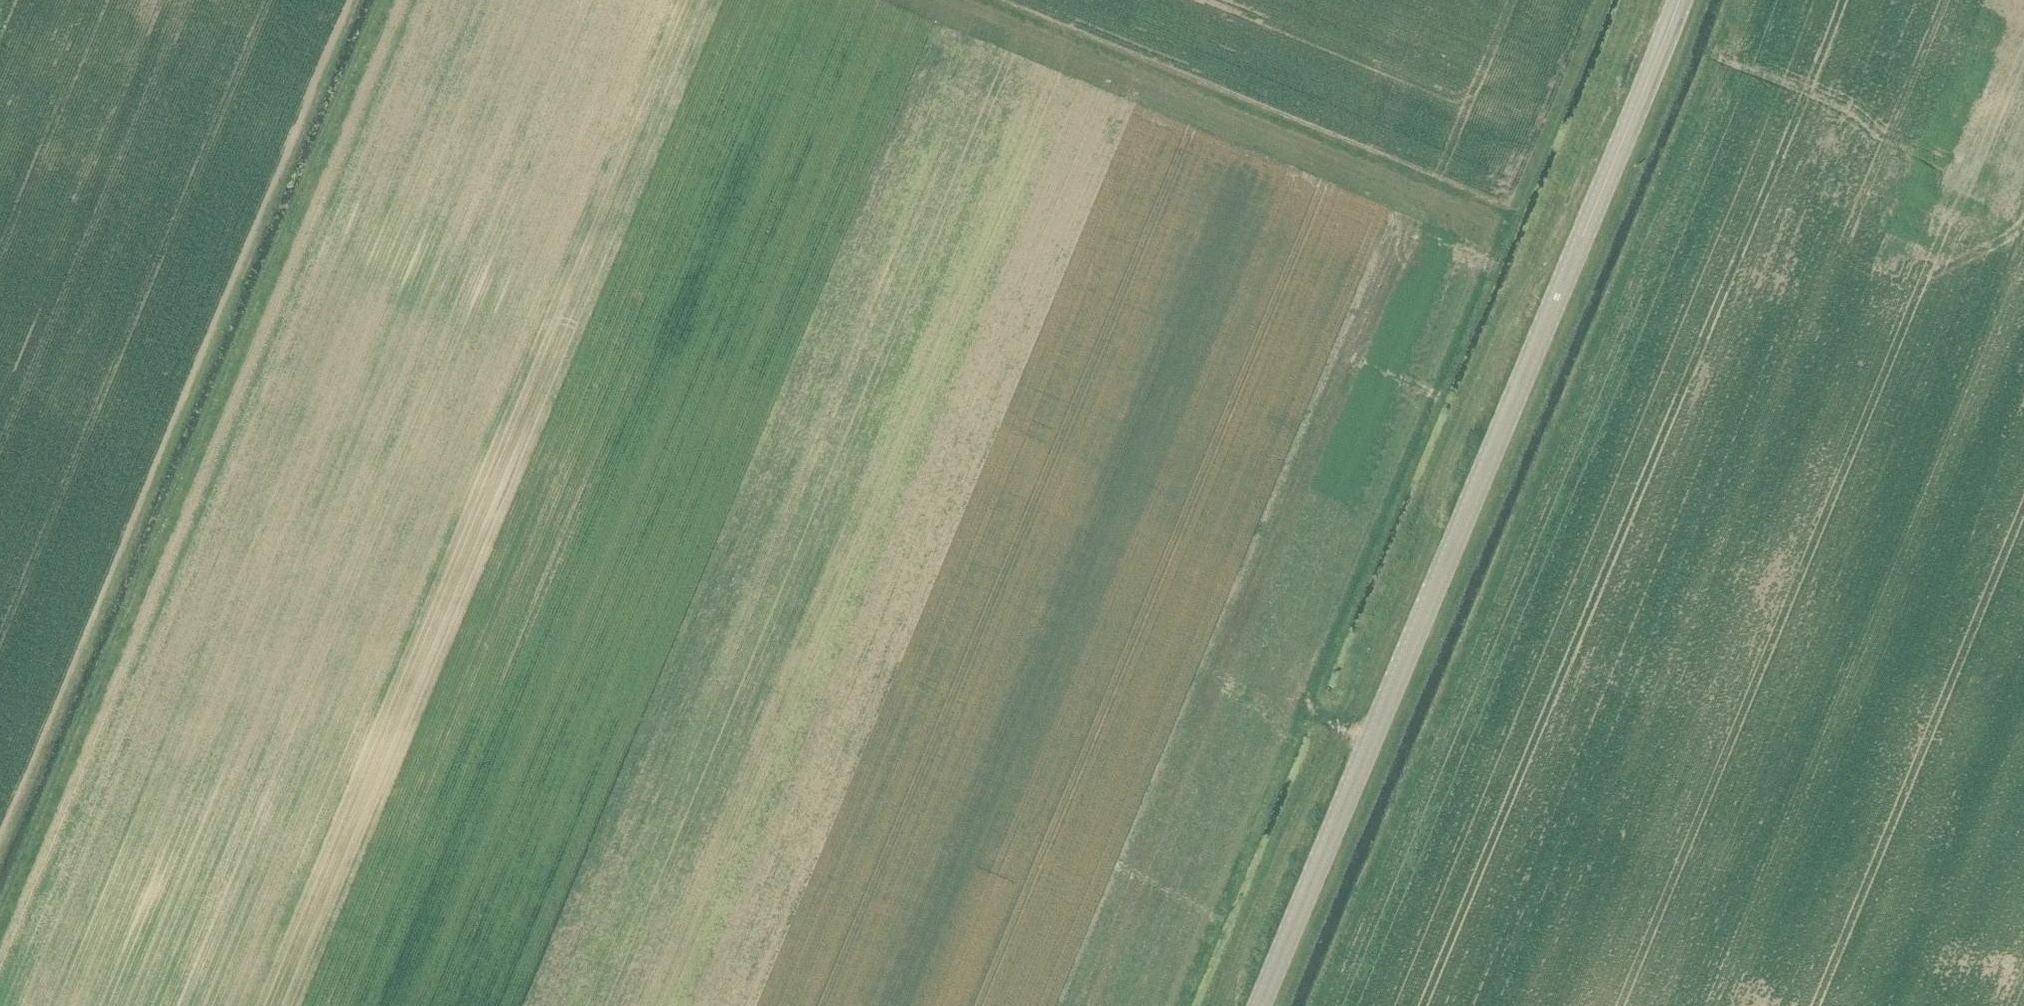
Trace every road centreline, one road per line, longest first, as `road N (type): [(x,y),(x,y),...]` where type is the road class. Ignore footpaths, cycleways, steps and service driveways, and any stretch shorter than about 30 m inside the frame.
road 1 (tertiary): [(1261,1005),(1680,0)]

